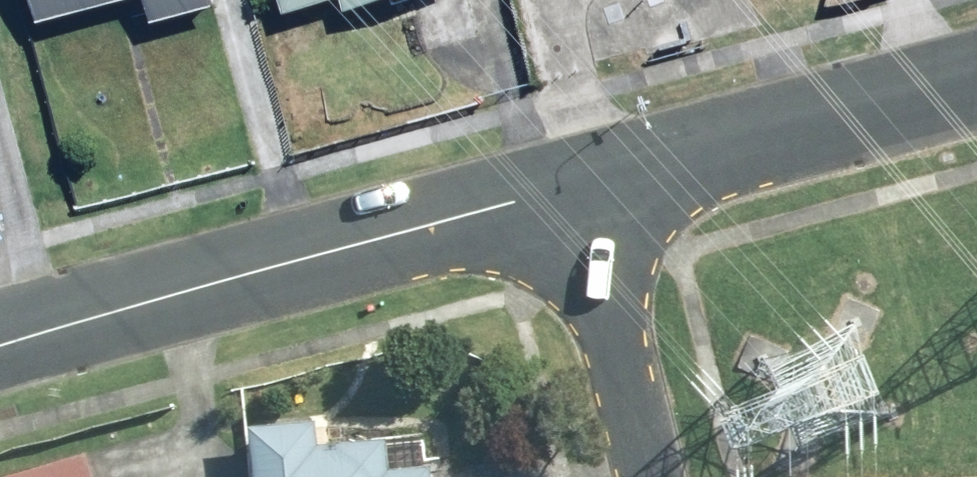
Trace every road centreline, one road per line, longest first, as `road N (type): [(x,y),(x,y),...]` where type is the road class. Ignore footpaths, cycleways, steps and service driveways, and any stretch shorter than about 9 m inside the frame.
road 1 (residential): [(562,192),(0,341)]
road 2 (residential): [(976,82),(562,192)]
road 3 (residential): [(562,192),(640,476)]

